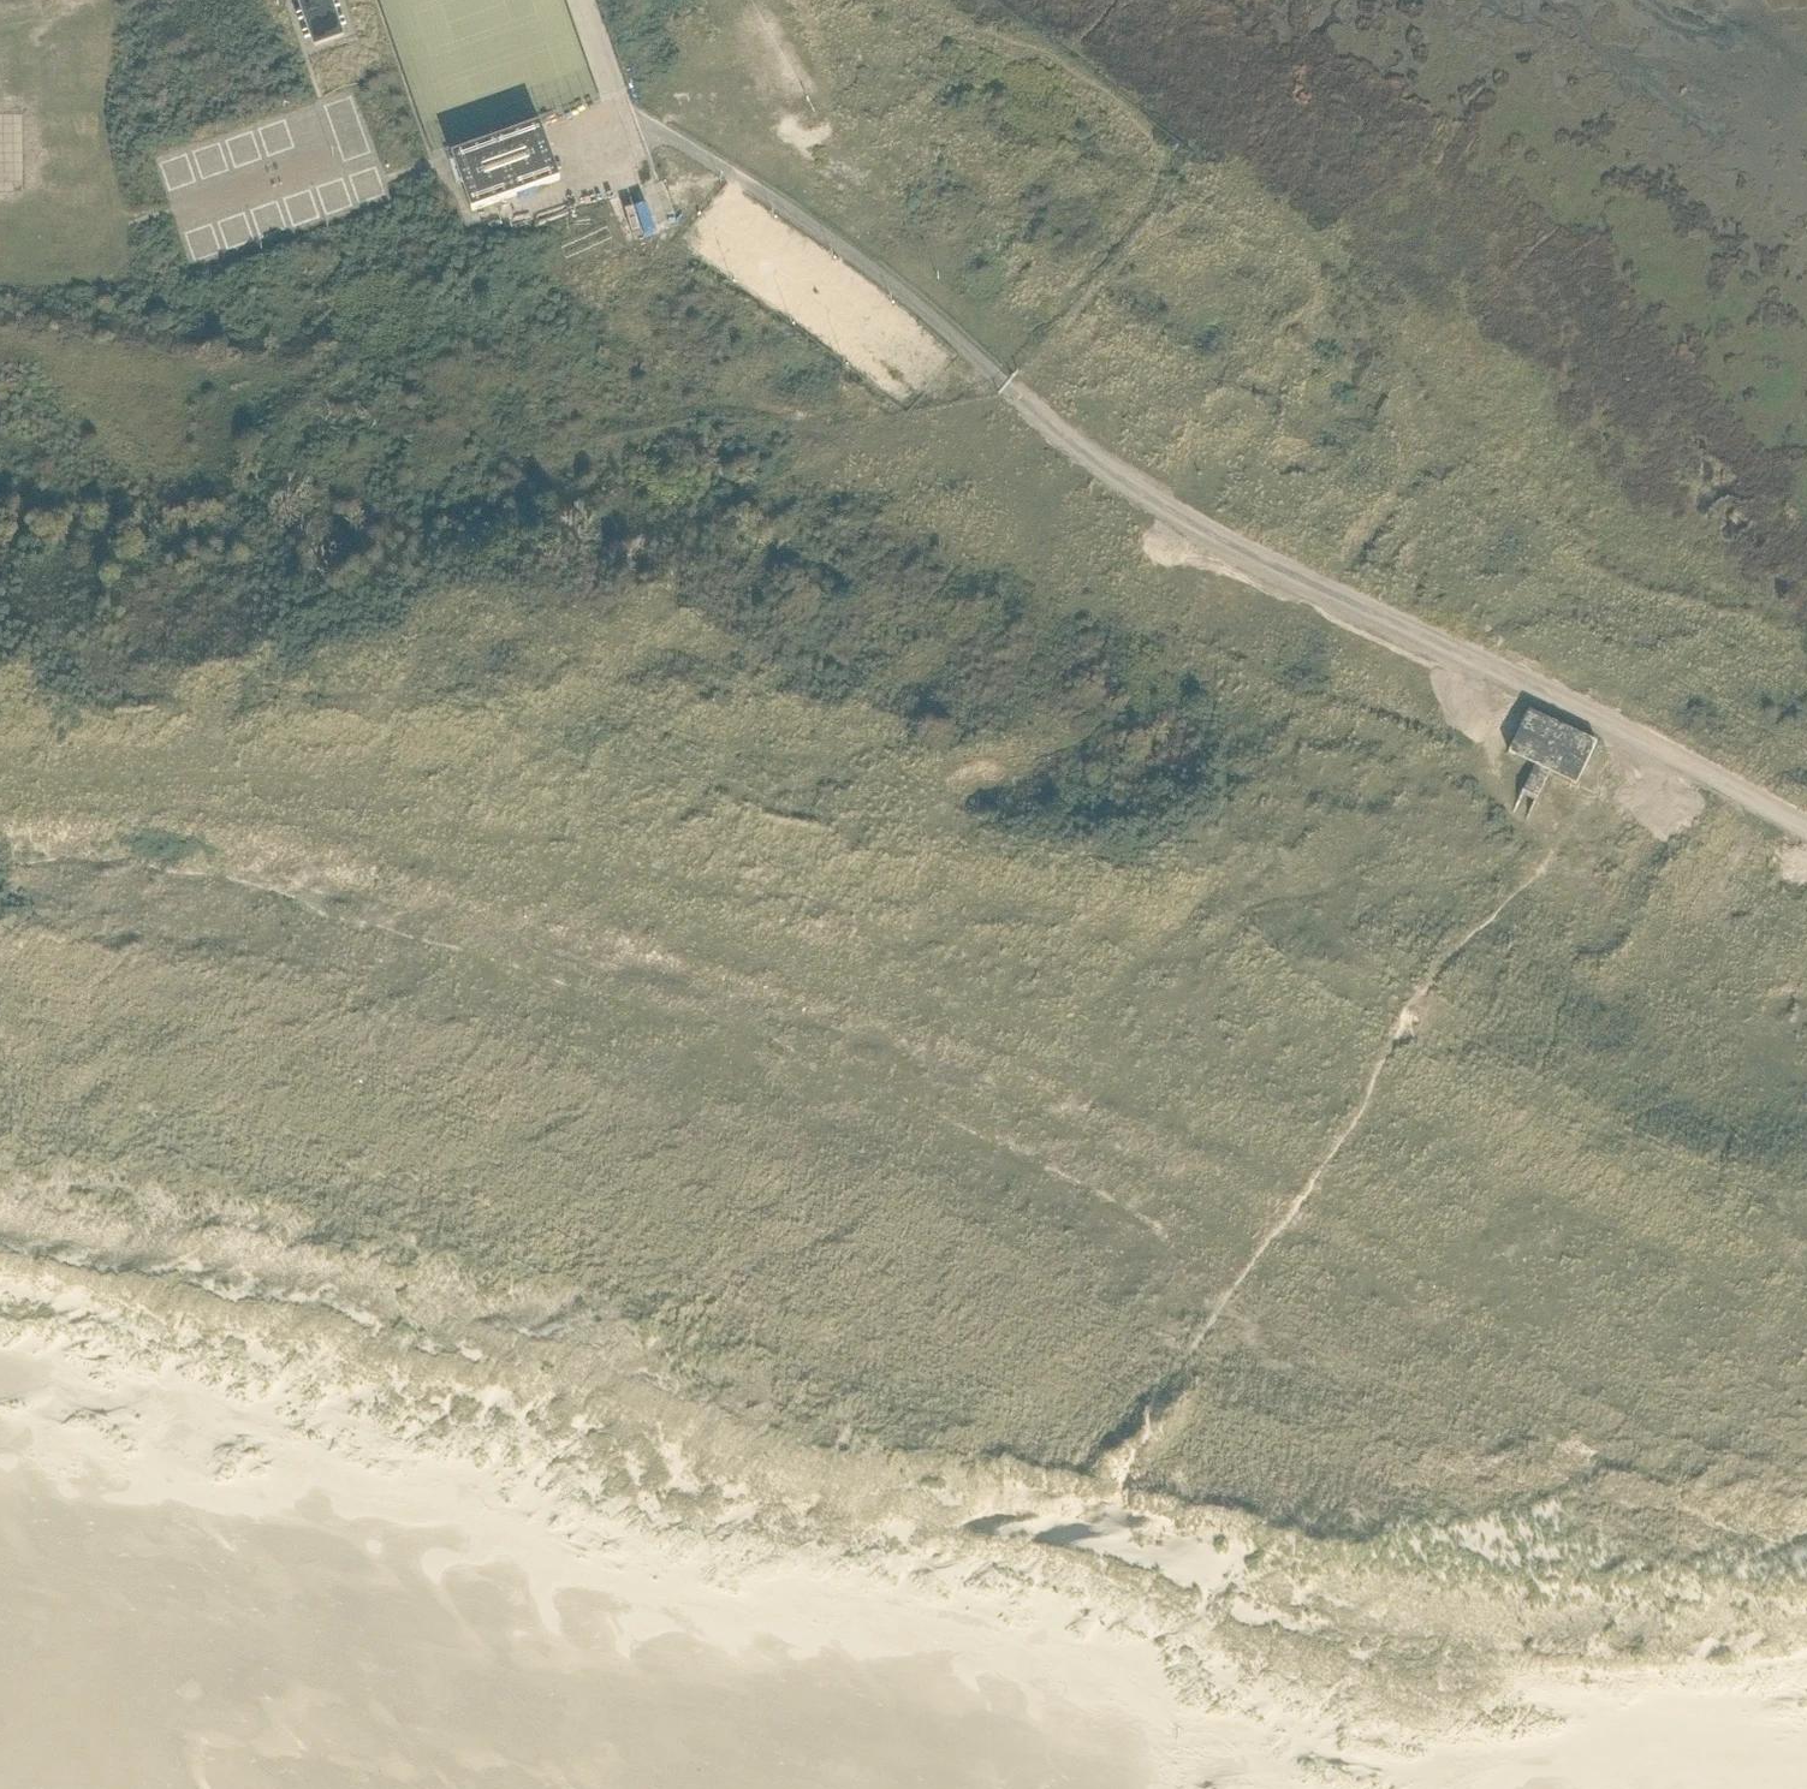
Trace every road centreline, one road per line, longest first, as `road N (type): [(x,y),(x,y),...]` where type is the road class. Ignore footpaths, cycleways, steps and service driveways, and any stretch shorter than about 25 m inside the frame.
road 1 (unclassified): [(1806,827),(1615,721),(1154,501),(827,237),(625,109),(584,0)]

